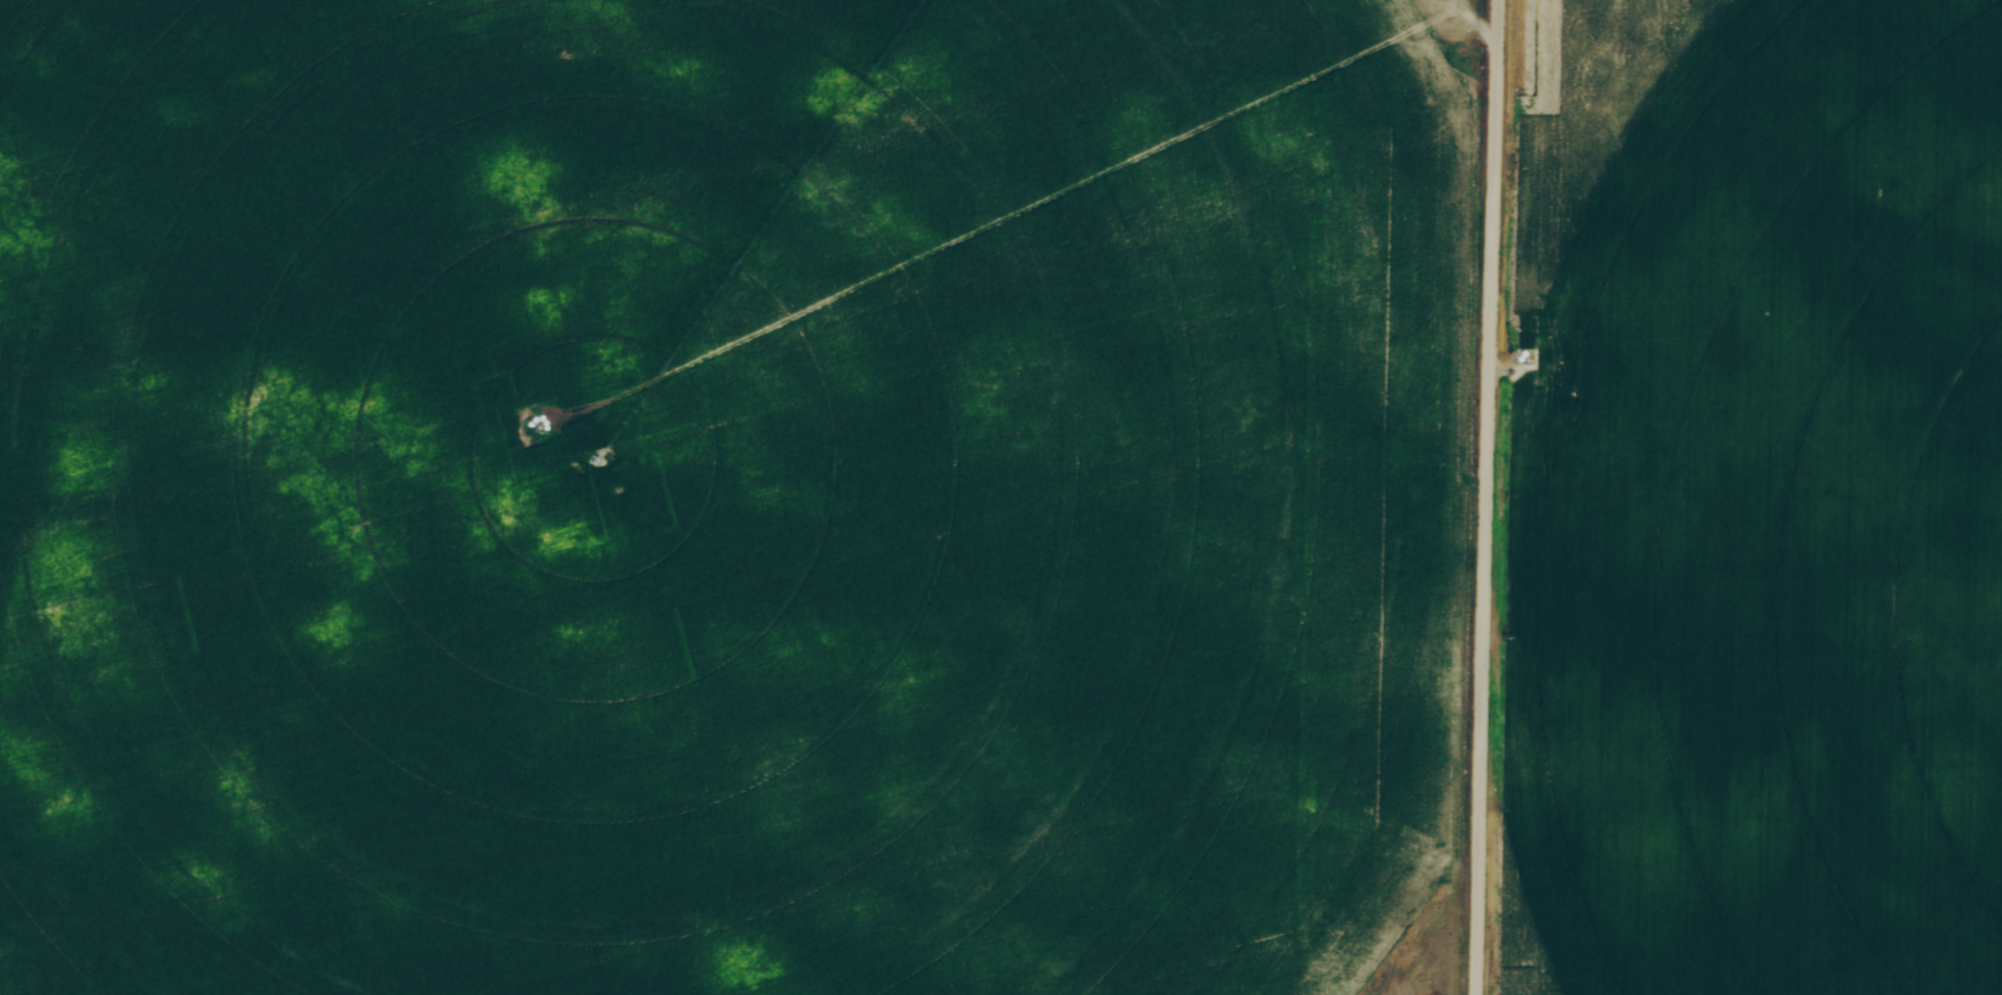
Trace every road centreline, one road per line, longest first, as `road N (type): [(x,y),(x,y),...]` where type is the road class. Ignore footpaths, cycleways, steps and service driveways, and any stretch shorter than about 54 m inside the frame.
road 1 (tertiary): [(1497,0),(1479,994)]

